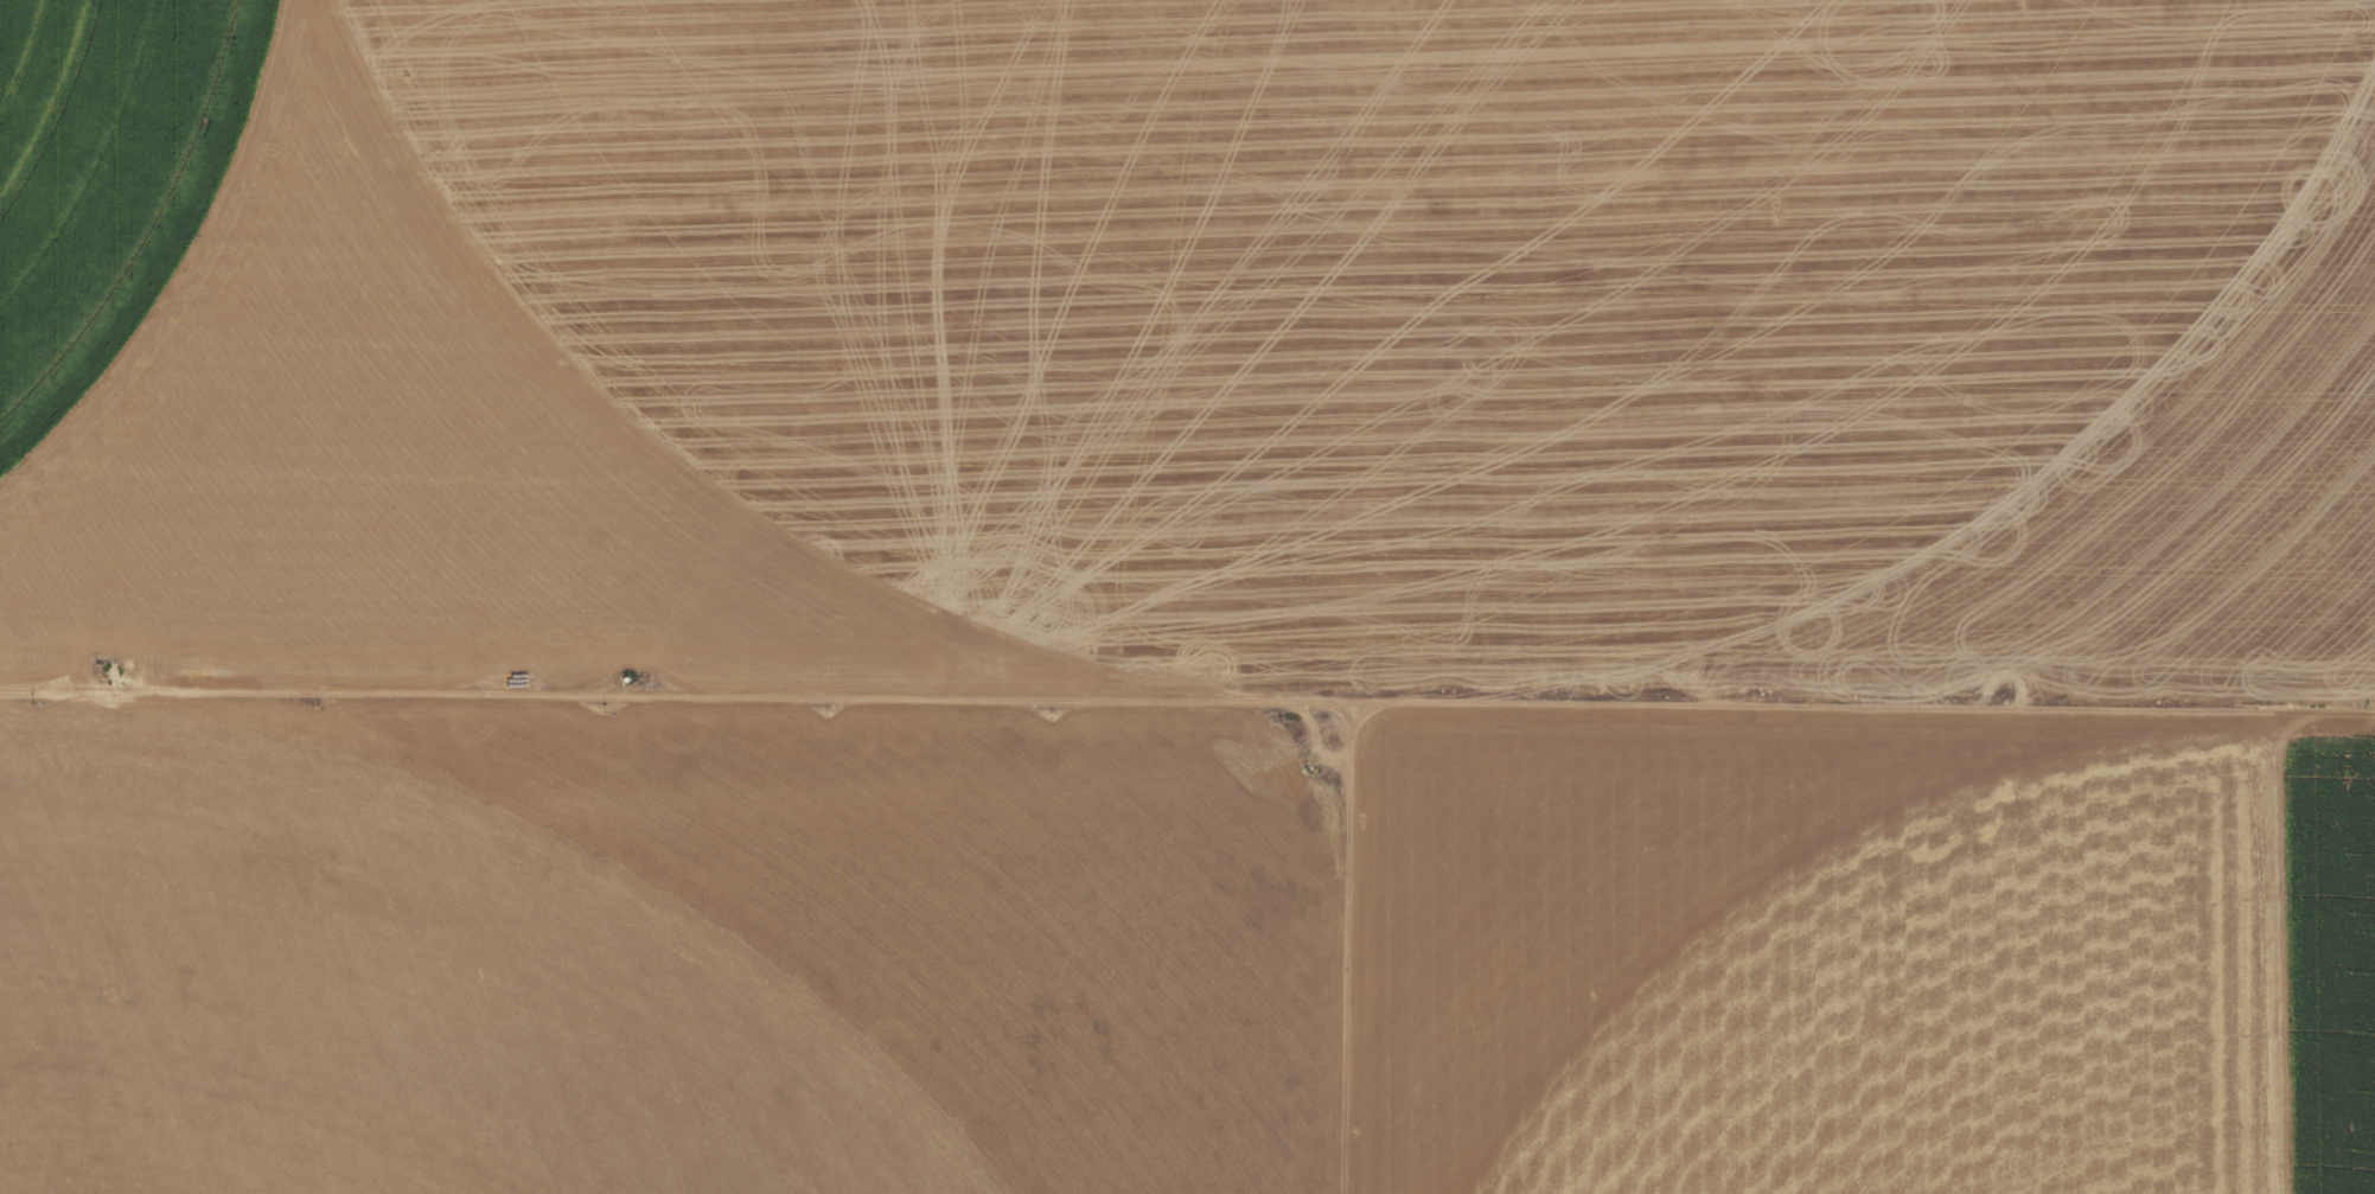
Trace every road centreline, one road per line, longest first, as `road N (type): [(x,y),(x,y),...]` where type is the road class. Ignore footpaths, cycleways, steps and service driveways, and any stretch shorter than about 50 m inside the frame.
road 1 (residential): [(1311,727),(0,715)]
road 2 (residential): [(1317,1193),(1311,727)]

